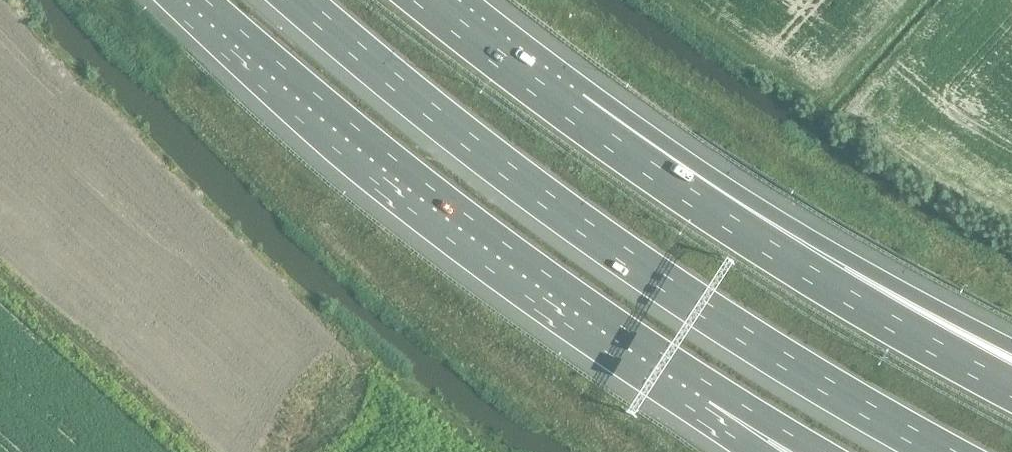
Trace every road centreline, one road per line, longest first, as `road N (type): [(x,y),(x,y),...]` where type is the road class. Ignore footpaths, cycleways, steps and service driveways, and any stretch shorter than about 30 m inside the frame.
road 1 (motorway): [(300,0),(452,128),(621,251),(941,451)]
road 2 (motorway): [(204,0),(490,234),(716,388)]
road 3 (motorway): [(1011,389),(738,228),(568,111)]
road 4 (motorway): [(1011,348),(568,111)]
road 5 (motorway): [(568,111),(430,0)]
road 6 (motorway): [(716,388),(820,451)]

